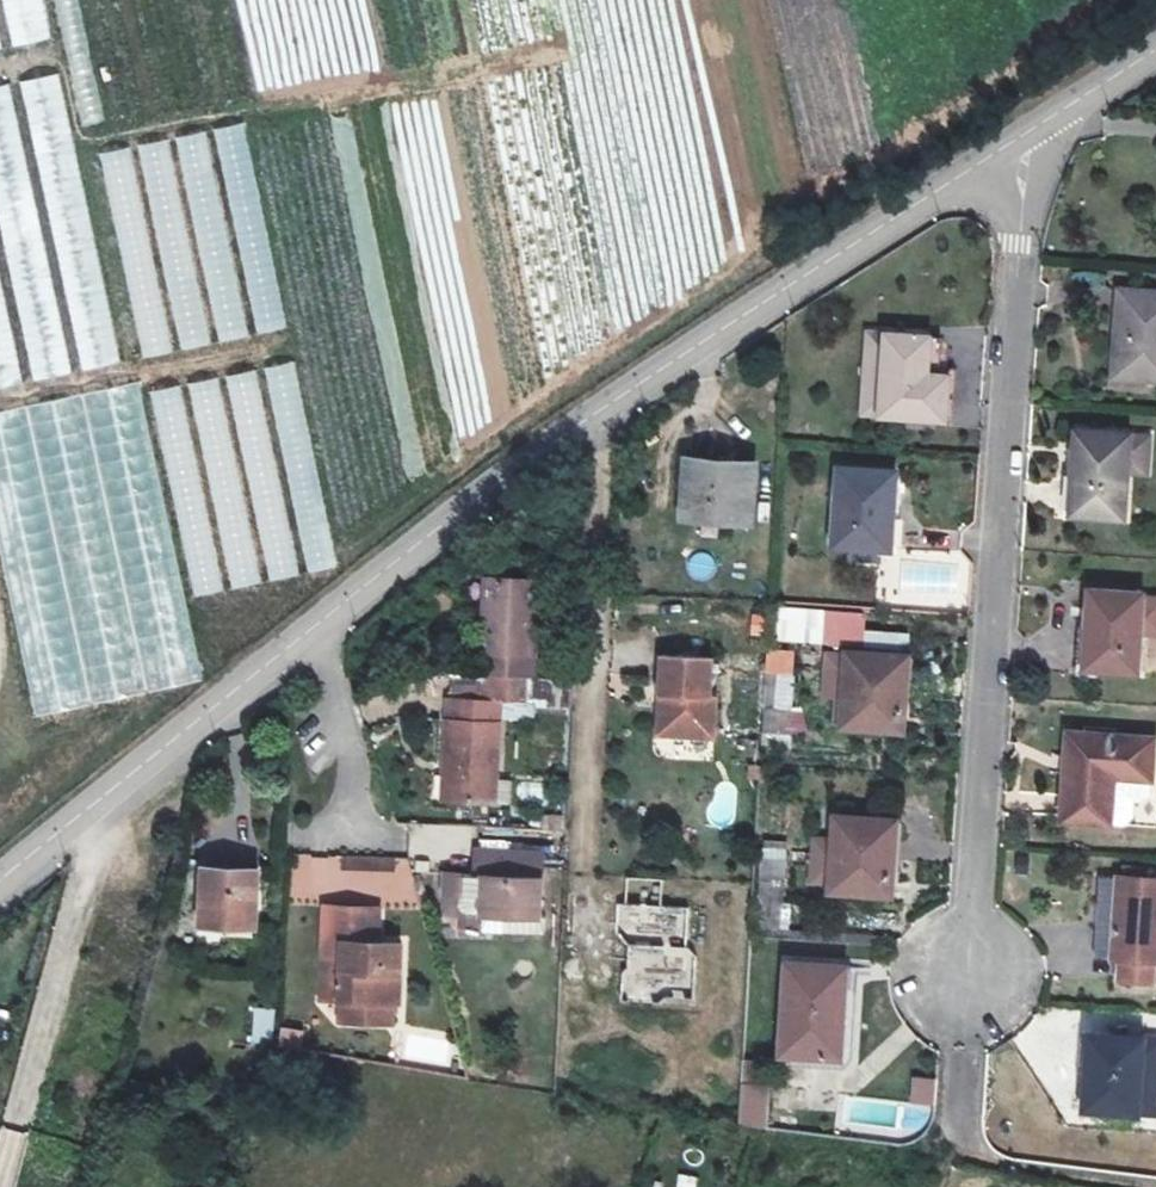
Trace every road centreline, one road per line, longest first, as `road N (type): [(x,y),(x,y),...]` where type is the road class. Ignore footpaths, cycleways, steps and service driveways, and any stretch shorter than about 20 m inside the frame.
road 1 (residential): [(959,1128),(1021,189),(1007,145)]
road 2 (unclassified): [(1007,145),(660,365),(314,631)]
road 3 (unclassified): [(314,631),(0,885)]
road 4 (residential): [(350,841),(353,750),(314,631)]
road 5 (unclassified): [(1155,50),(1007,145)]

